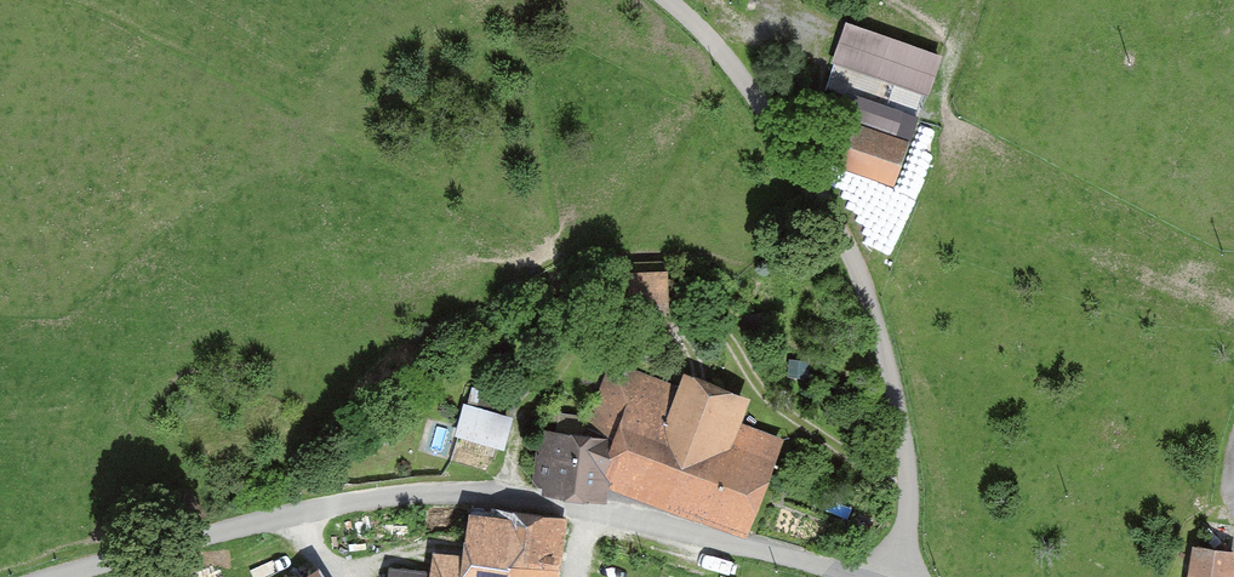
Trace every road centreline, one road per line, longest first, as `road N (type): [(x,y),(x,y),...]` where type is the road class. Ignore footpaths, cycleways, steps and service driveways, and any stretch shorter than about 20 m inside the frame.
road 1 (unclassified): [(54,576),(247,525),(431,494),(623,517),(862,576)]
road 2 (unclassified): [(667,0),(734,66),(792,148),(869,292),(906,451),(909,512),(897,576)]

